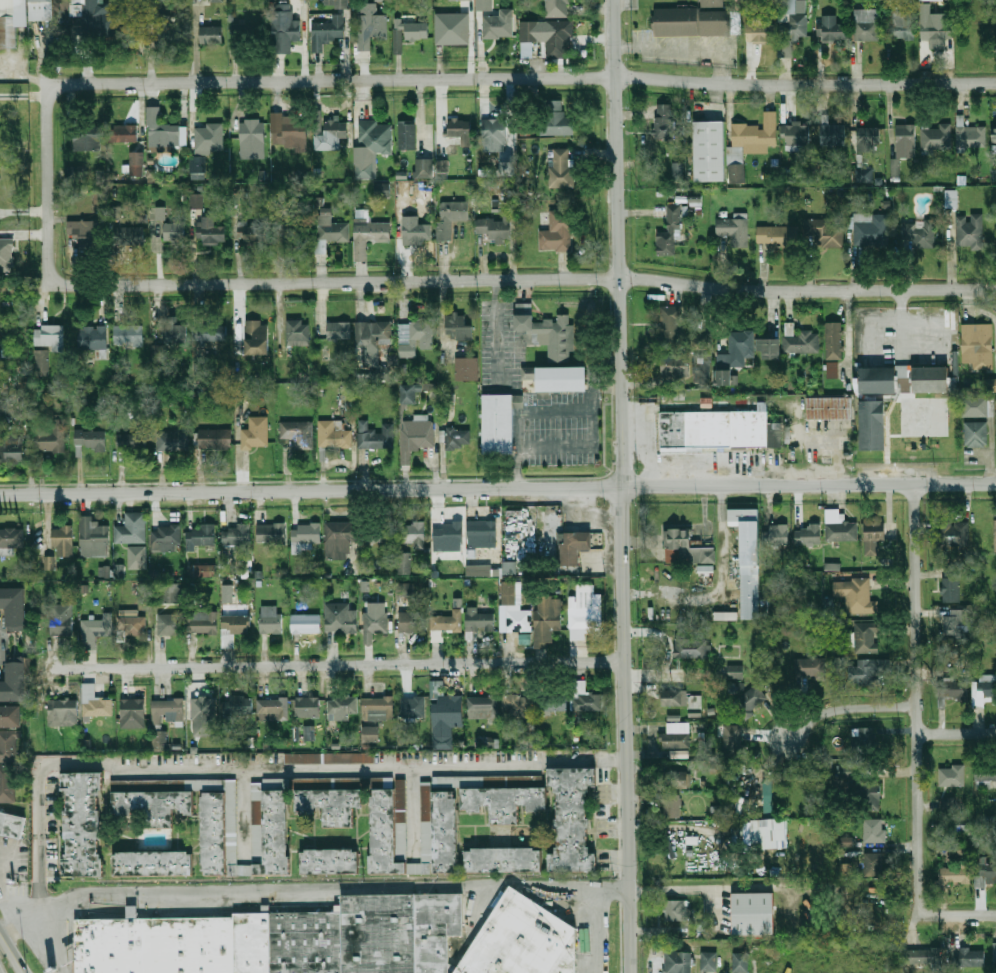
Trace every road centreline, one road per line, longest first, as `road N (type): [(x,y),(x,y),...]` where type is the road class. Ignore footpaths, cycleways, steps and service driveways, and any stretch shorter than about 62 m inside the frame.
road 1 (residential): [(0,495),(995,487)]
road 2 (tertiary): [(630,972),(614,0)]
road 3 (residential): [(88,85),(599,76),(738,85),(995,84)]
road 4 (residential): [(91,285),(633,280),(741,290),(995,290)]
road 5 (residential): [(58,669),(624,663)]
road 6 (residential): [(928,913),(918,894),(915,488)]
road 7 (residential): [(91,285),(60,283),(50,266),(51,100),(59,89),(88,85)]
road 8 (residential): [(995,734),(929,734),(904,708),(825,710),(787,737)]

